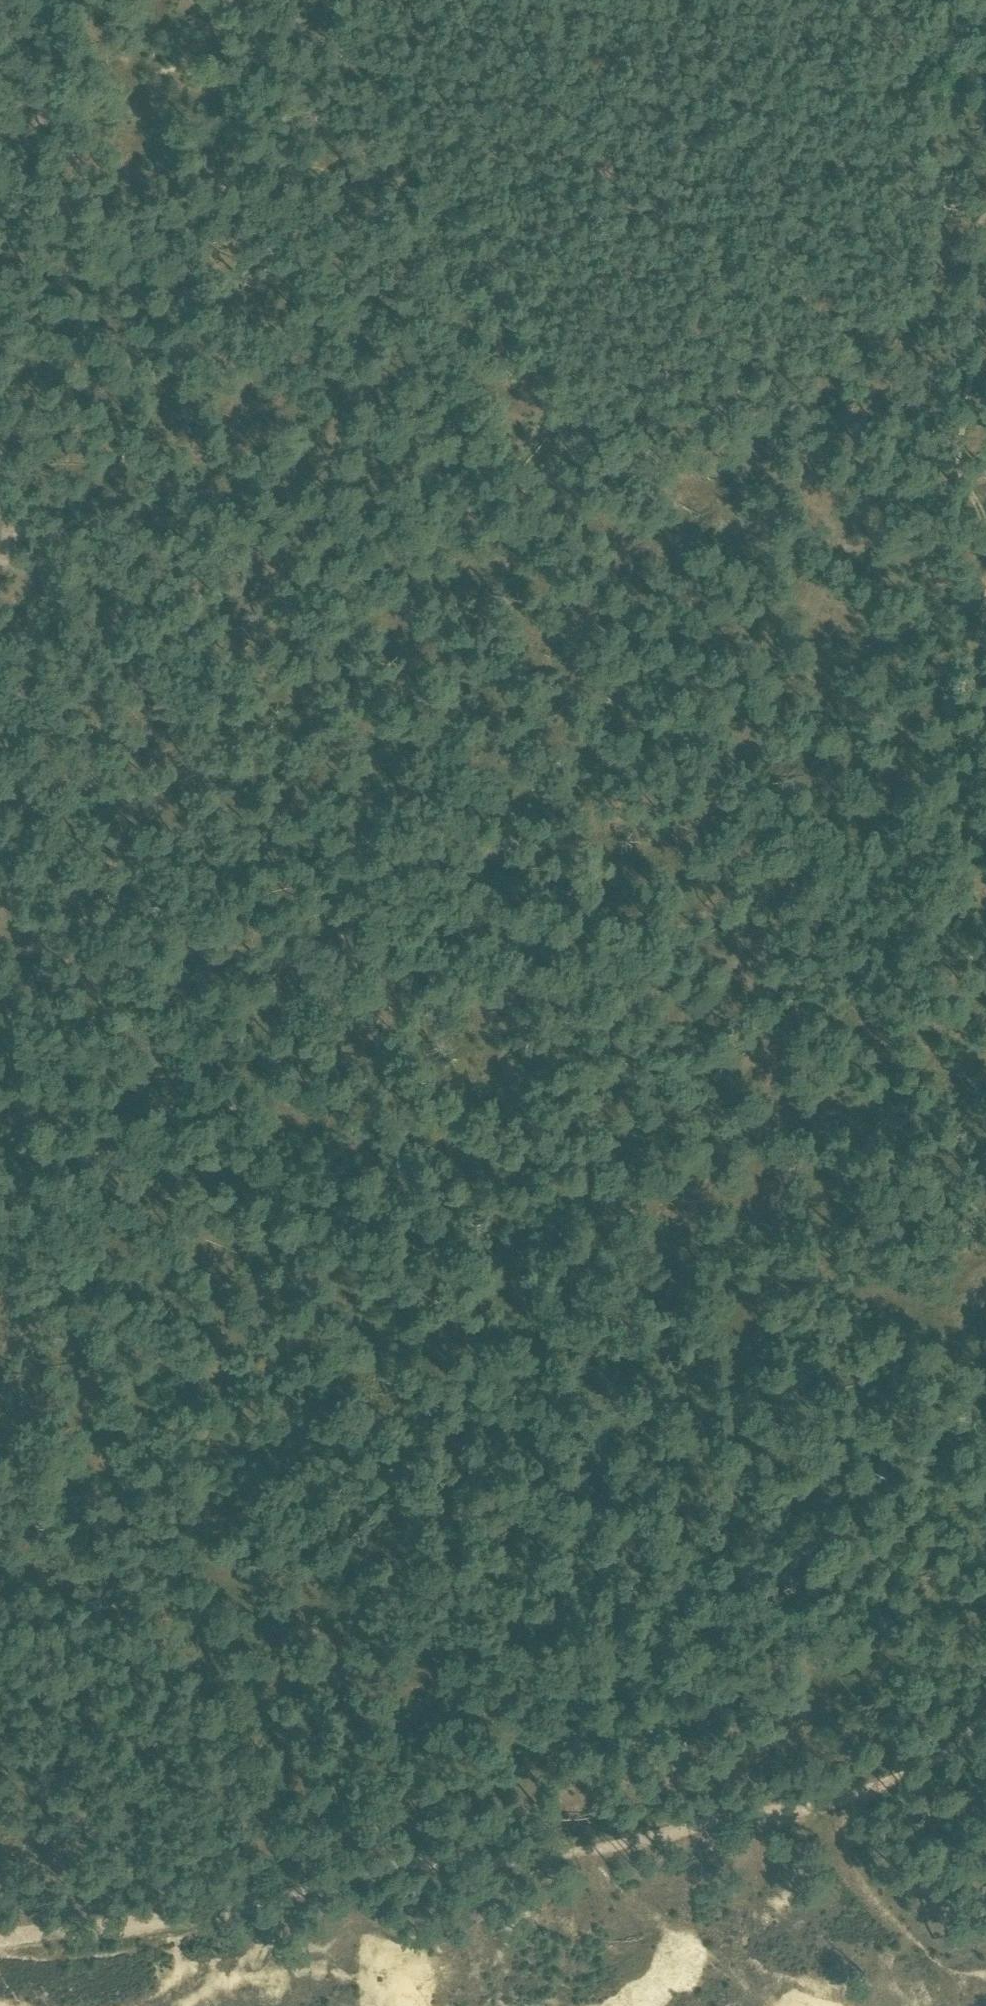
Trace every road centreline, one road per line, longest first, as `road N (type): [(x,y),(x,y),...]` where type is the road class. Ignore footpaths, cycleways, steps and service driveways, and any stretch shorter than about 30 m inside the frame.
road 1 (track): [(0,1939),(68,1936),(441,1874),(857,1790),(924,1765),(985,1713)]
road 2 (track): [(985,219),(962,331),(949,452),(985,600)]

